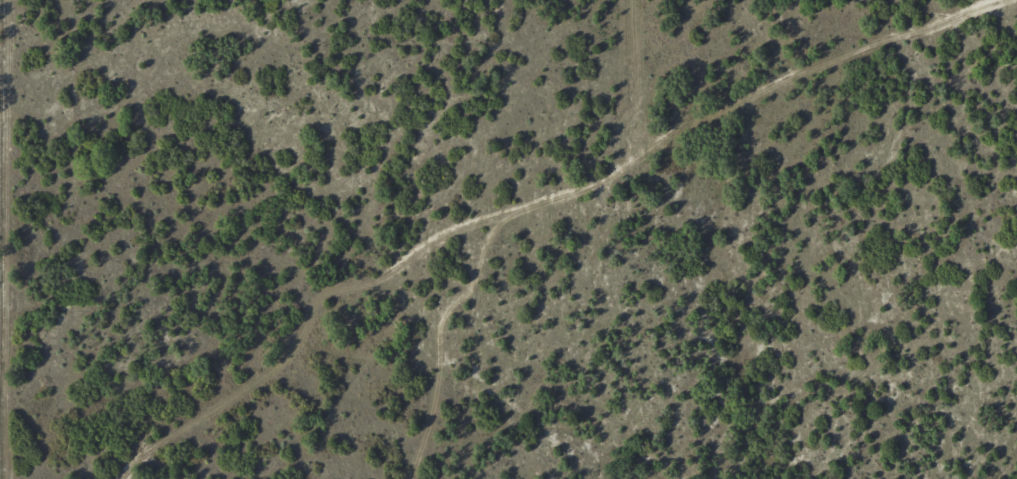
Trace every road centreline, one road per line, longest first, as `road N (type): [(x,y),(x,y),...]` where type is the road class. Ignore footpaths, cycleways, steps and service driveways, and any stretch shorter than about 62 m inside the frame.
road 1 (residential): [(1016,3),(939,19),(474,218),(173,478)]

